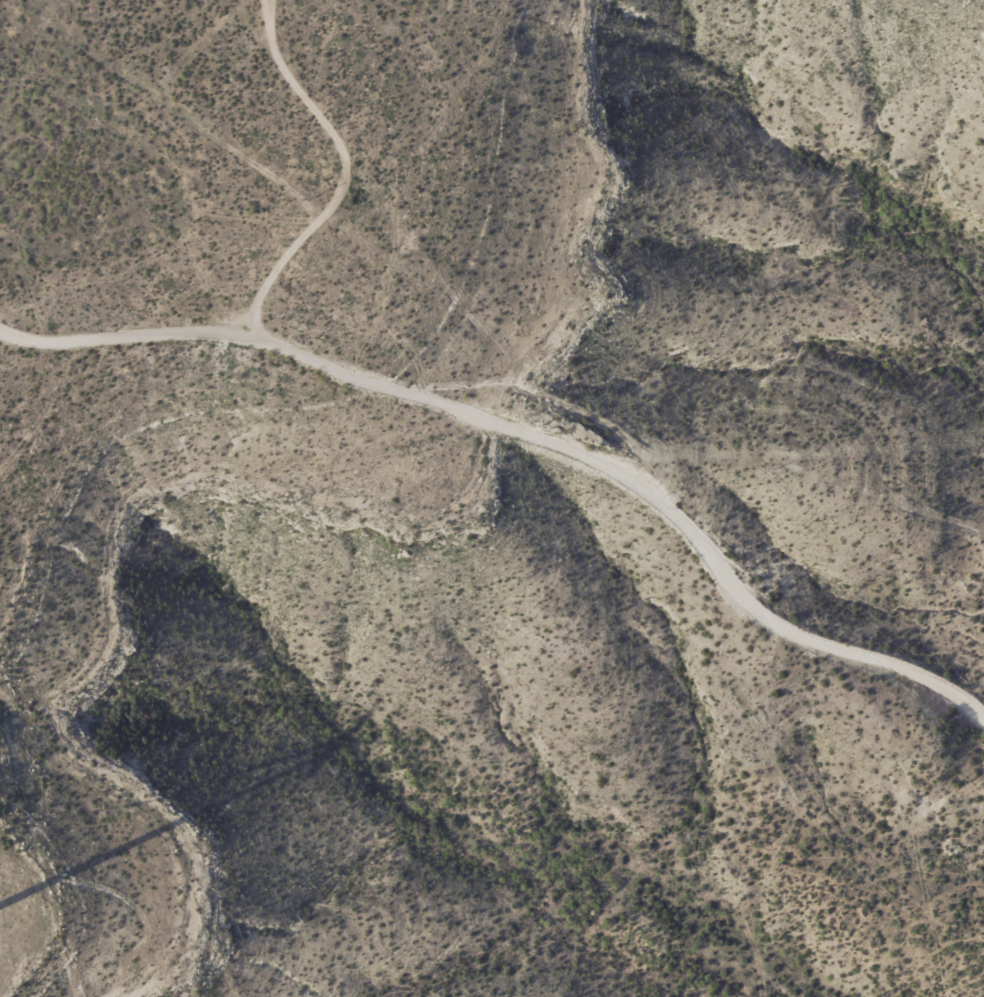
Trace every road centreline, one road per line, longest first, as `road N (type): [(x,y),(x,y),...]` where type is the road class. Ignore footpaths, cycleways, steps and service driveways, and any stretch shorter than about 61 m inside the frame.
road 1 (track): [(983,745),(950,688),(733,615),(612,448),(262,353),(0,331)]

